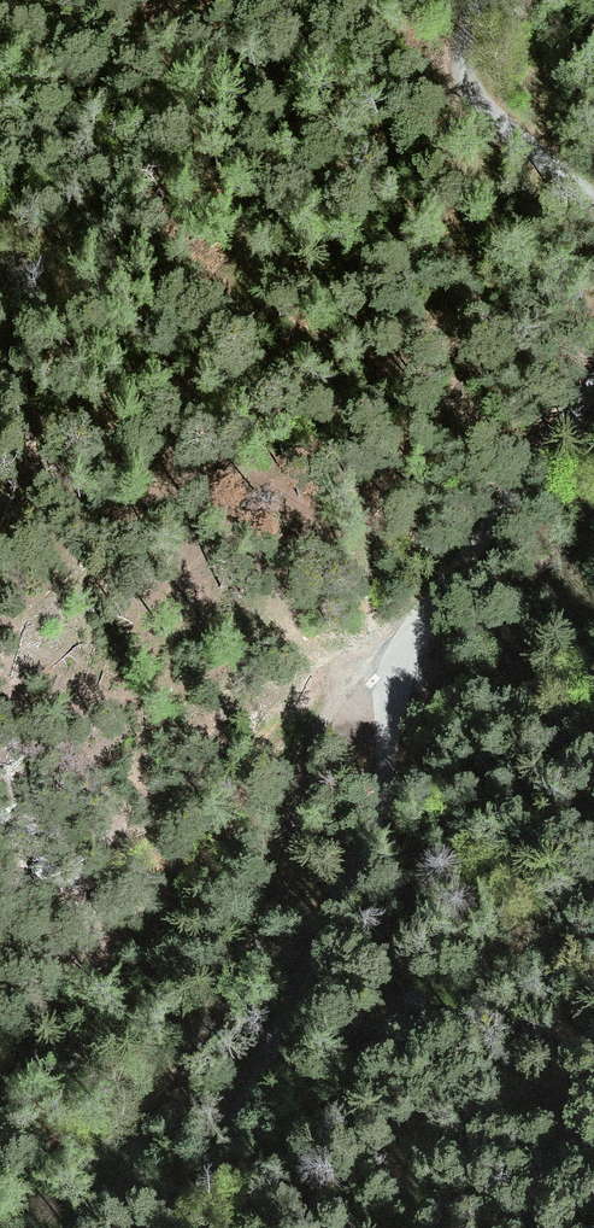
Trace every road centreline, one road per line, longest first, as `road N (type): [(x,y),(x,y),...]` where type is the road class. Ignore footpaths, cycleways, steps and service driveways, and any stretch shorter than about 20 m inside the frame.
road 1 (unclassified): [(180,1227),(381,798),(397,663),(497,510),(593,387)]
road 2 (track): [(75,1227),(170,1105),(257,956),(330,731),(388,700),(429,696),(593,550)]
road 3 (unclassified): [(593,202),(468,94),(459,52),(477,0)]

